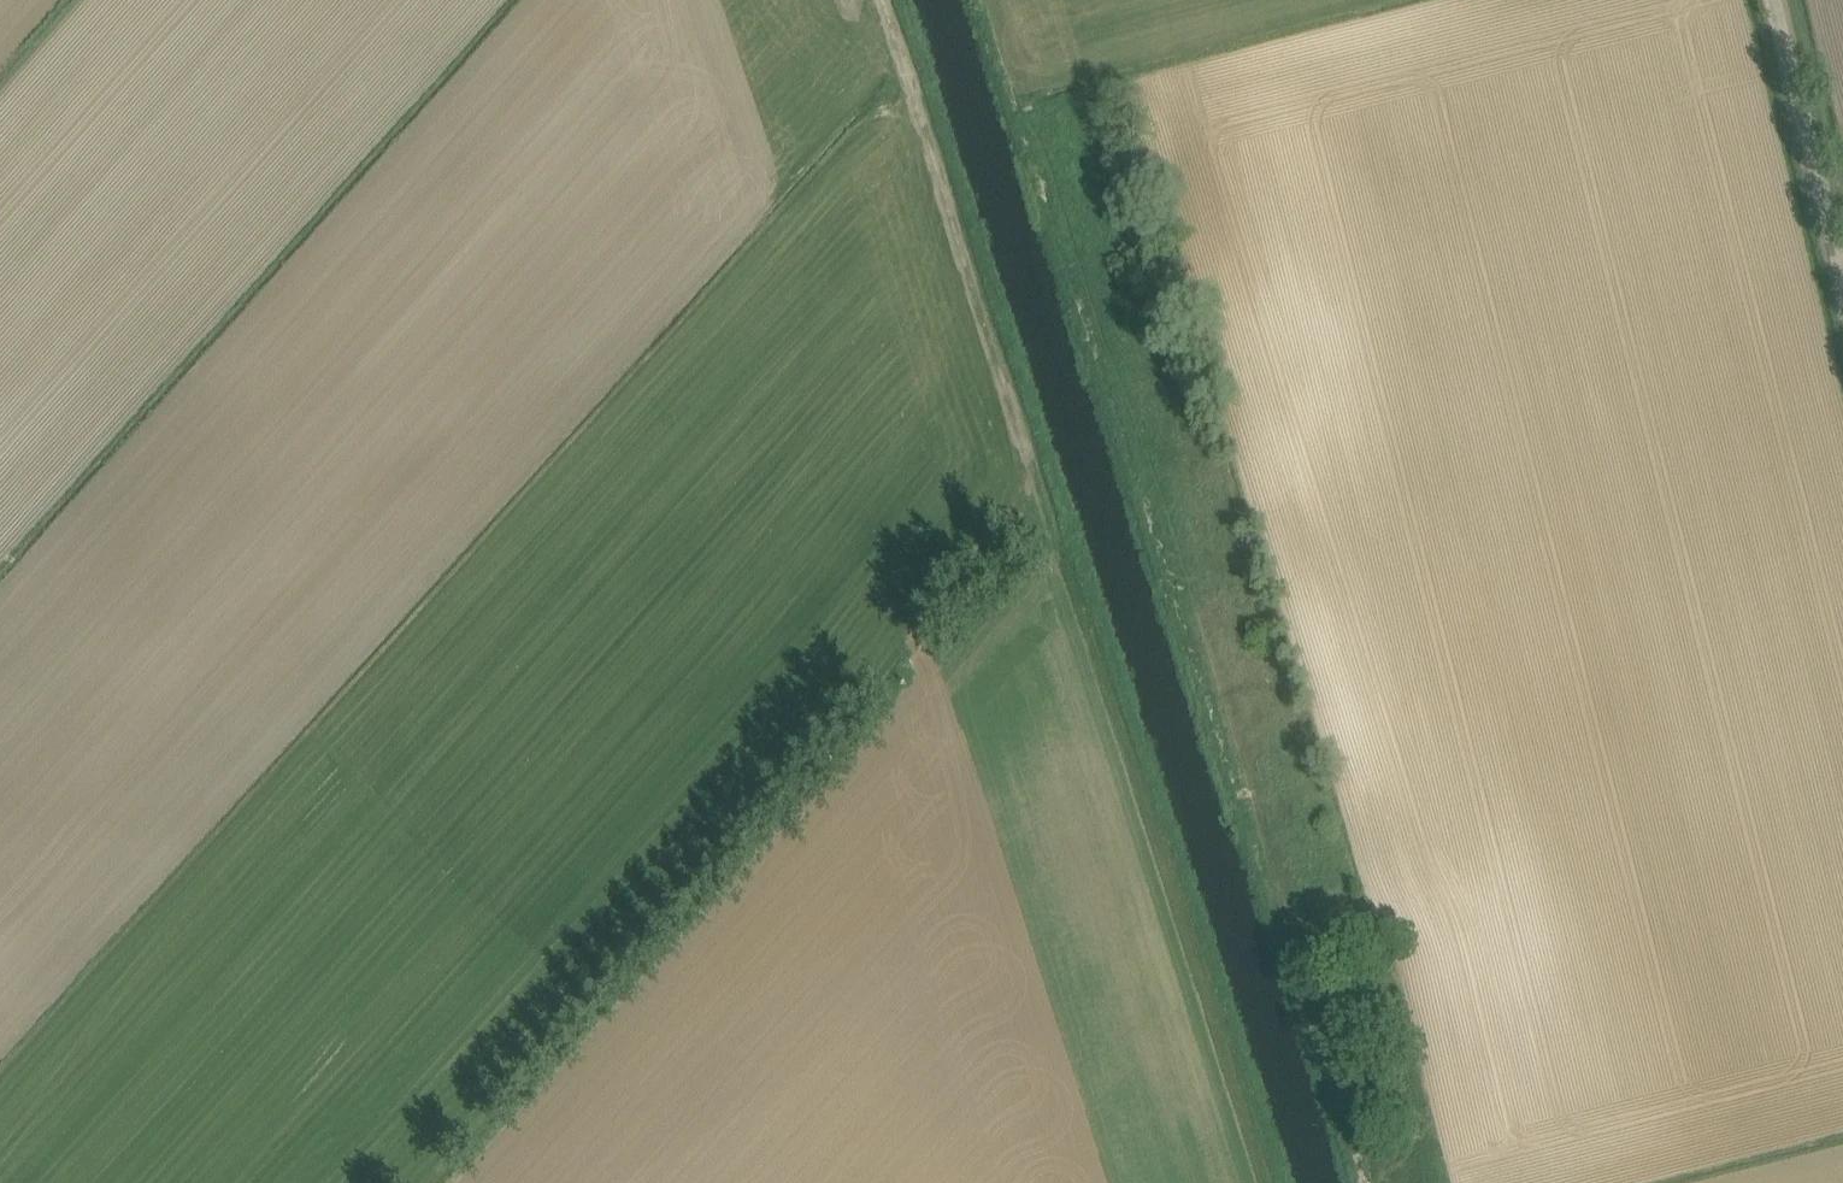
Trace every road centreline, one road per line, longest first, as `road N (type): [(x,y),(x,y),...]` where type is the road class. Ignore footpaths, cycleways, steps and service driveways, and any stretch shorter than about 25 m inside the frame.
road 1 (track): [(883,0),(1029,444)]
road 2 (unclassified): [(1842,280),(1773,0)]

